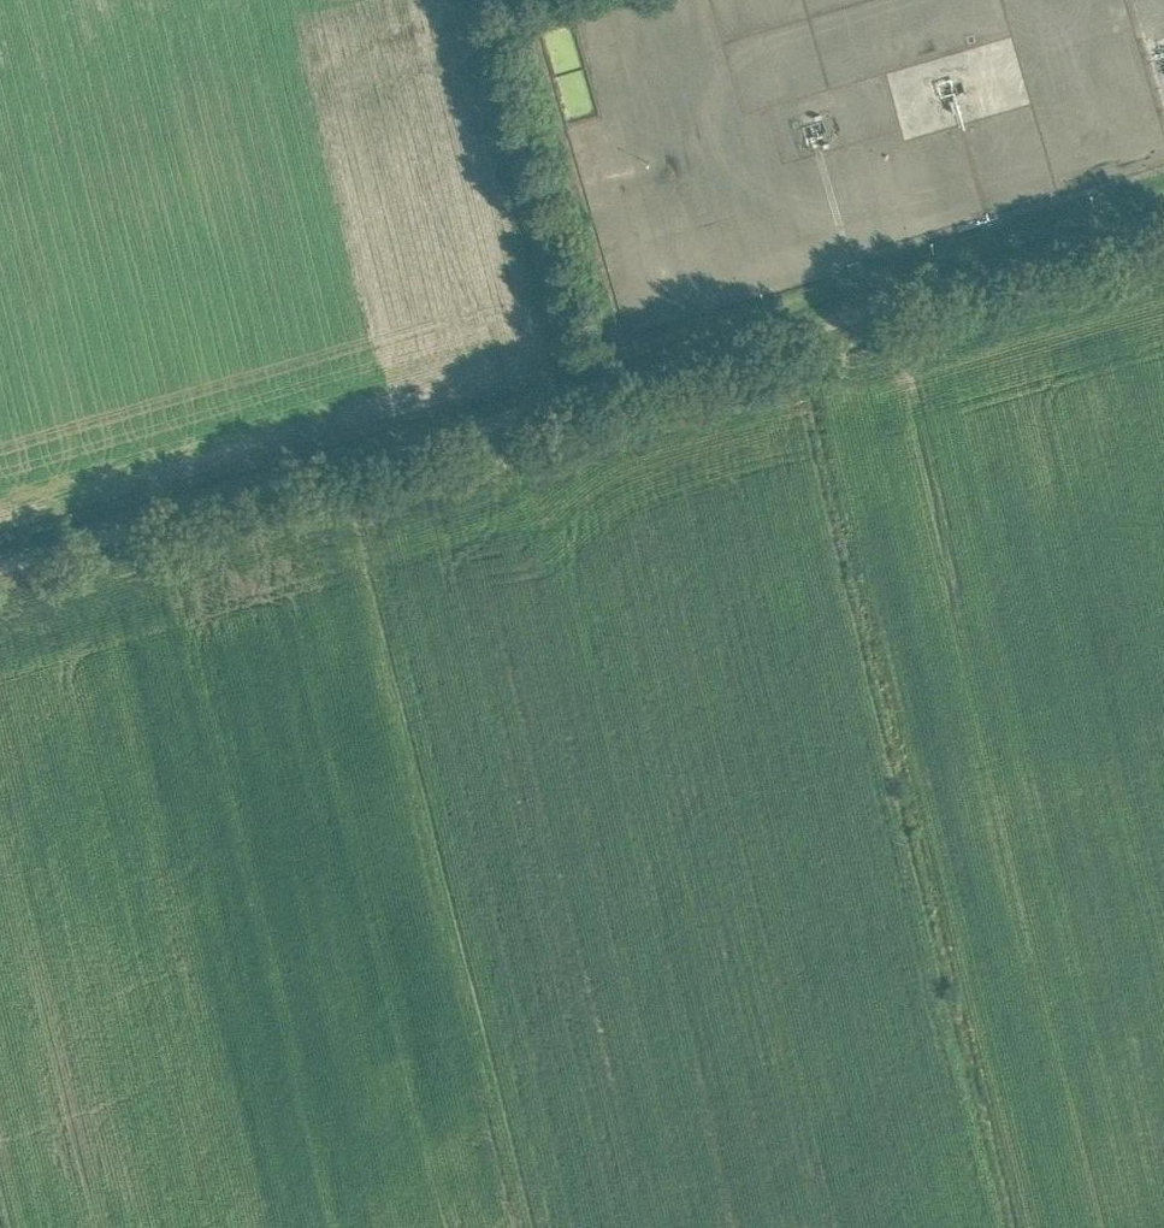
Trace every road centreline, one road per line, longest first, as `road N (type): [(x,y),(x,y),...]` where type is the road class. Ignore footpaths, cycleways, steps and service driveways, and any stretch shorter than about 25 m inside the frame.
road 1 (unclassified): [(0,566),(1163,226)]

